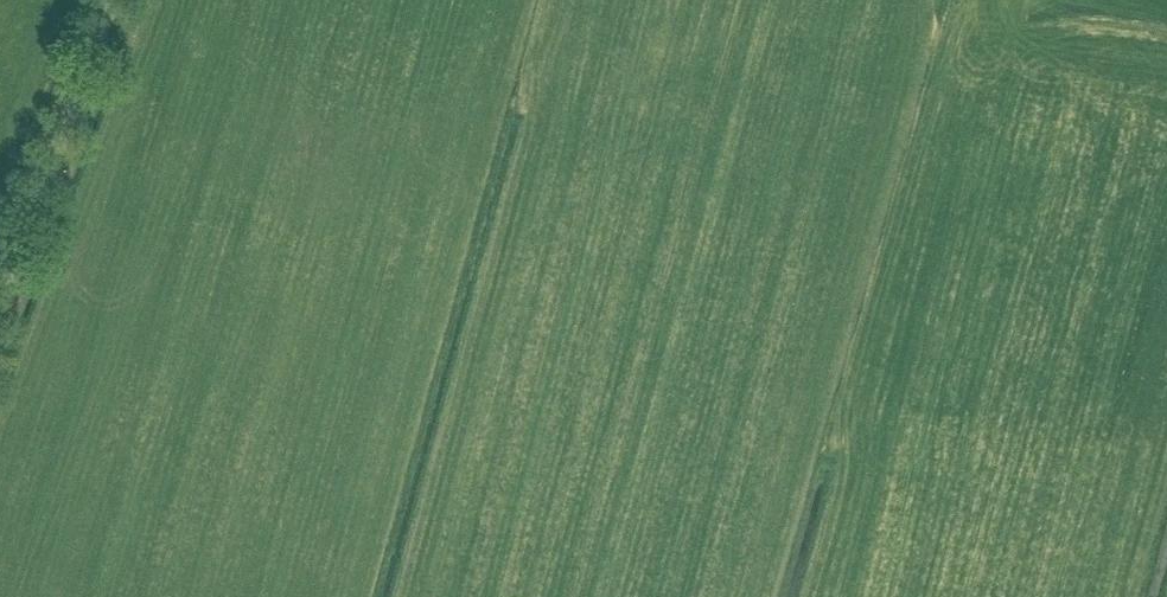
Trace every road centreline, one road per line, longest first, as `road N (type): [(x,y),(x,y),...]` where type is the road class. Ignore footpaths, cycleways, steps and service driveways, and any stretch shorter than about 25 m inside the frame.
road 1 (unclassified): [(0,300),(109,0)]

